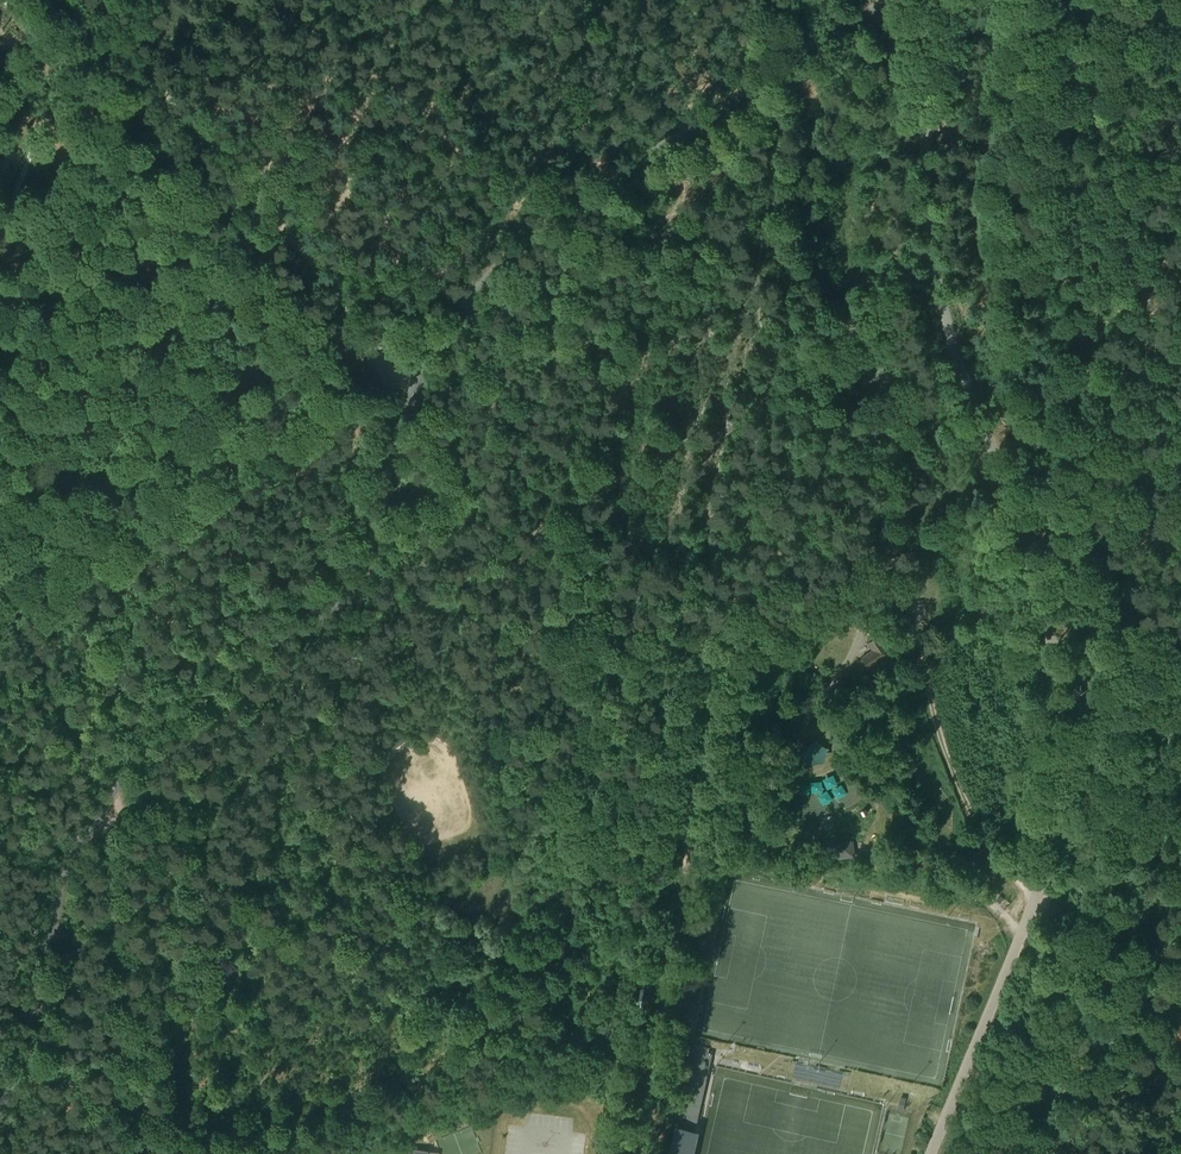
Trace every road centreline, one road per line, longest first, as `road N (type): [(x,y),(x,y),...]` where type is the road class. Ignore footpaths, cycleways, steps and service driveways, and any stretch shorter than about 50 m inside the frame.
road 1 (unclassified): [(512,252),(418,380),(362,573),(320,619),(197,695),(162,726),(77,845),(0,1105)]
road 2 (unclassified): [(1024,928),(1057,815),(1060,702),(1036,567),(940,312),(925,163),(937,0)]
road 3 (track): [(418,380),(366,333),(86,0)]
road 4 (unclassified): [(512,252),(887,0)]
road 5 (track): [(141,1153),(111,828),(99,809)]
road 6 (unclassified): [(930,1153),(1024,928)]
road 7 (unclassified): [(1024,928),(944,872),(882,849),(864,825)]

